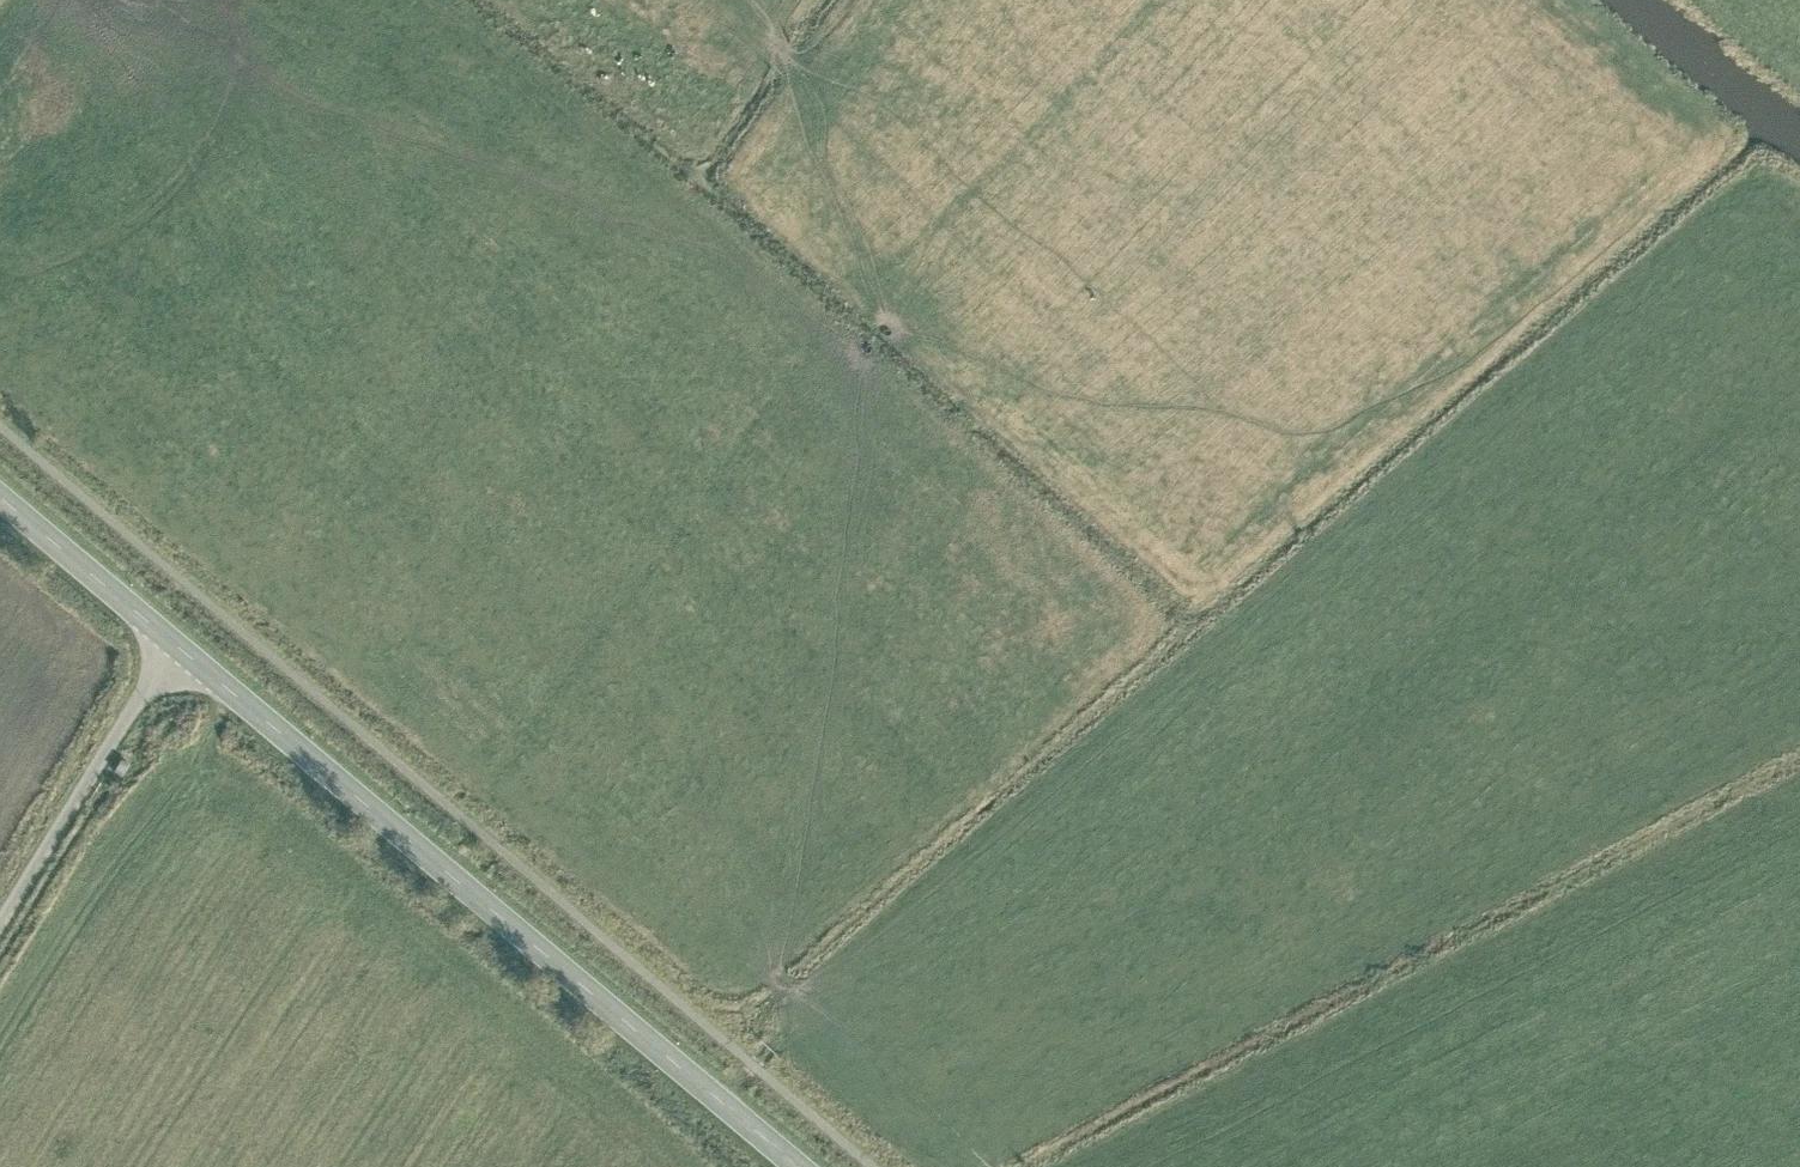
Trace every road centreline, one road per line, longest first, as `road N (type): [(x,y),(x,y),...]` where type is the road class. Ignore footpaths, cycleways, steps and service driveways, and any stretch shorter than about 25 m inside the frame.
road 1 (tertiary): [(802,1166),(0,495)]

